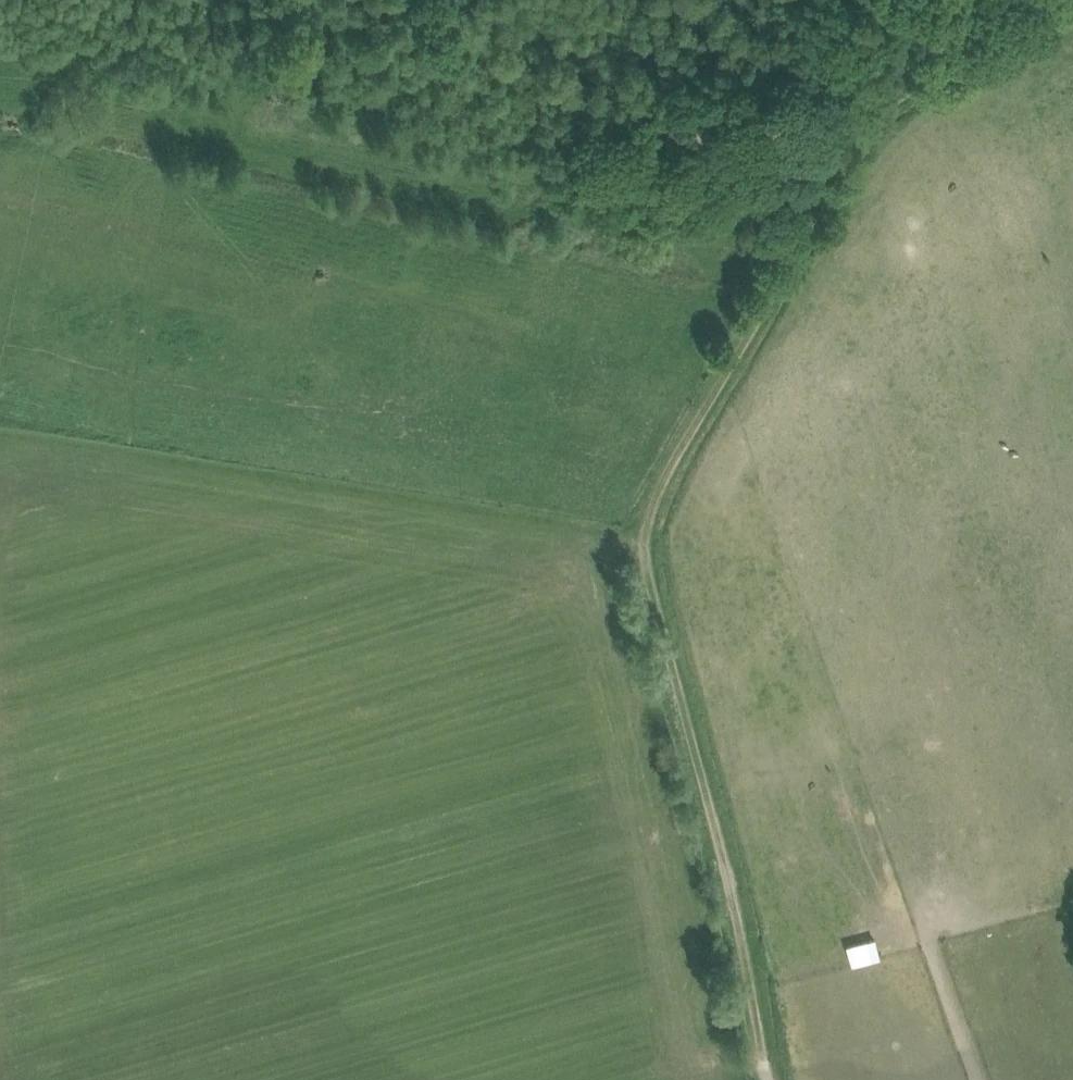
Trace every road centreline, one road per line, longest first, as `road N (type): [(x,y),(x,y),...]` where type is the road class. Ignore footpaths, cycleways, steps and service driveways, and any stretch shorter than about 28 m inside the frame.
road 1 (track): [(1043,0),(888,105),(848,147),(640,516),(638,560),(746,952),(767,1079)]

